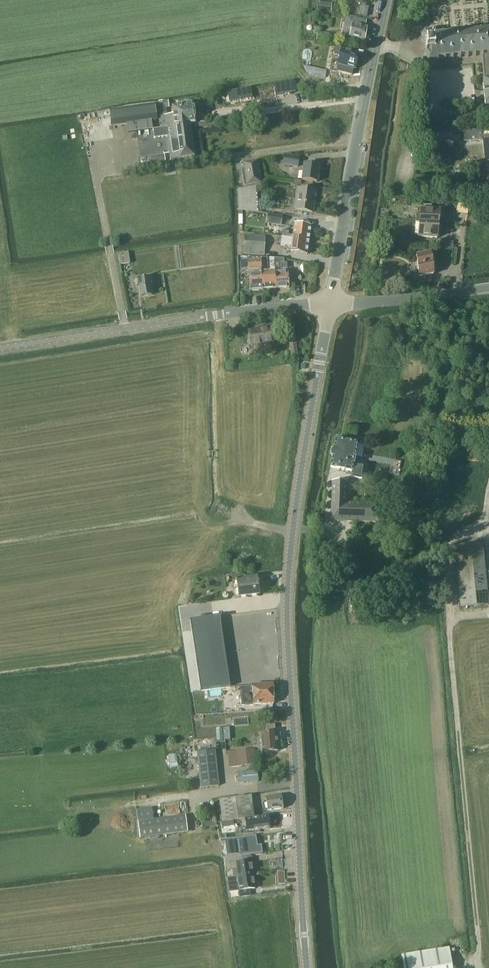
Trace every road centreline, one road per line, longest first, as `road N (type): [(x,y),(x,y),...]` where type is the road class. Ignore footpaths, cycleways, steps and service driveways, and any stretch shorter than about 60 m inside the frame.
road 1 (tertiary): [(308,967),(288,594),(330,302)]
road 2 (track): [(470,967),(480,957),(450,545),(485,522)]
road 3 (unclassified): [(330,302),(0,348)]
road 4 (tertiary): [(384,0),(330,302)]
road 5 (tertiary): [(330,302),(488,289)]

